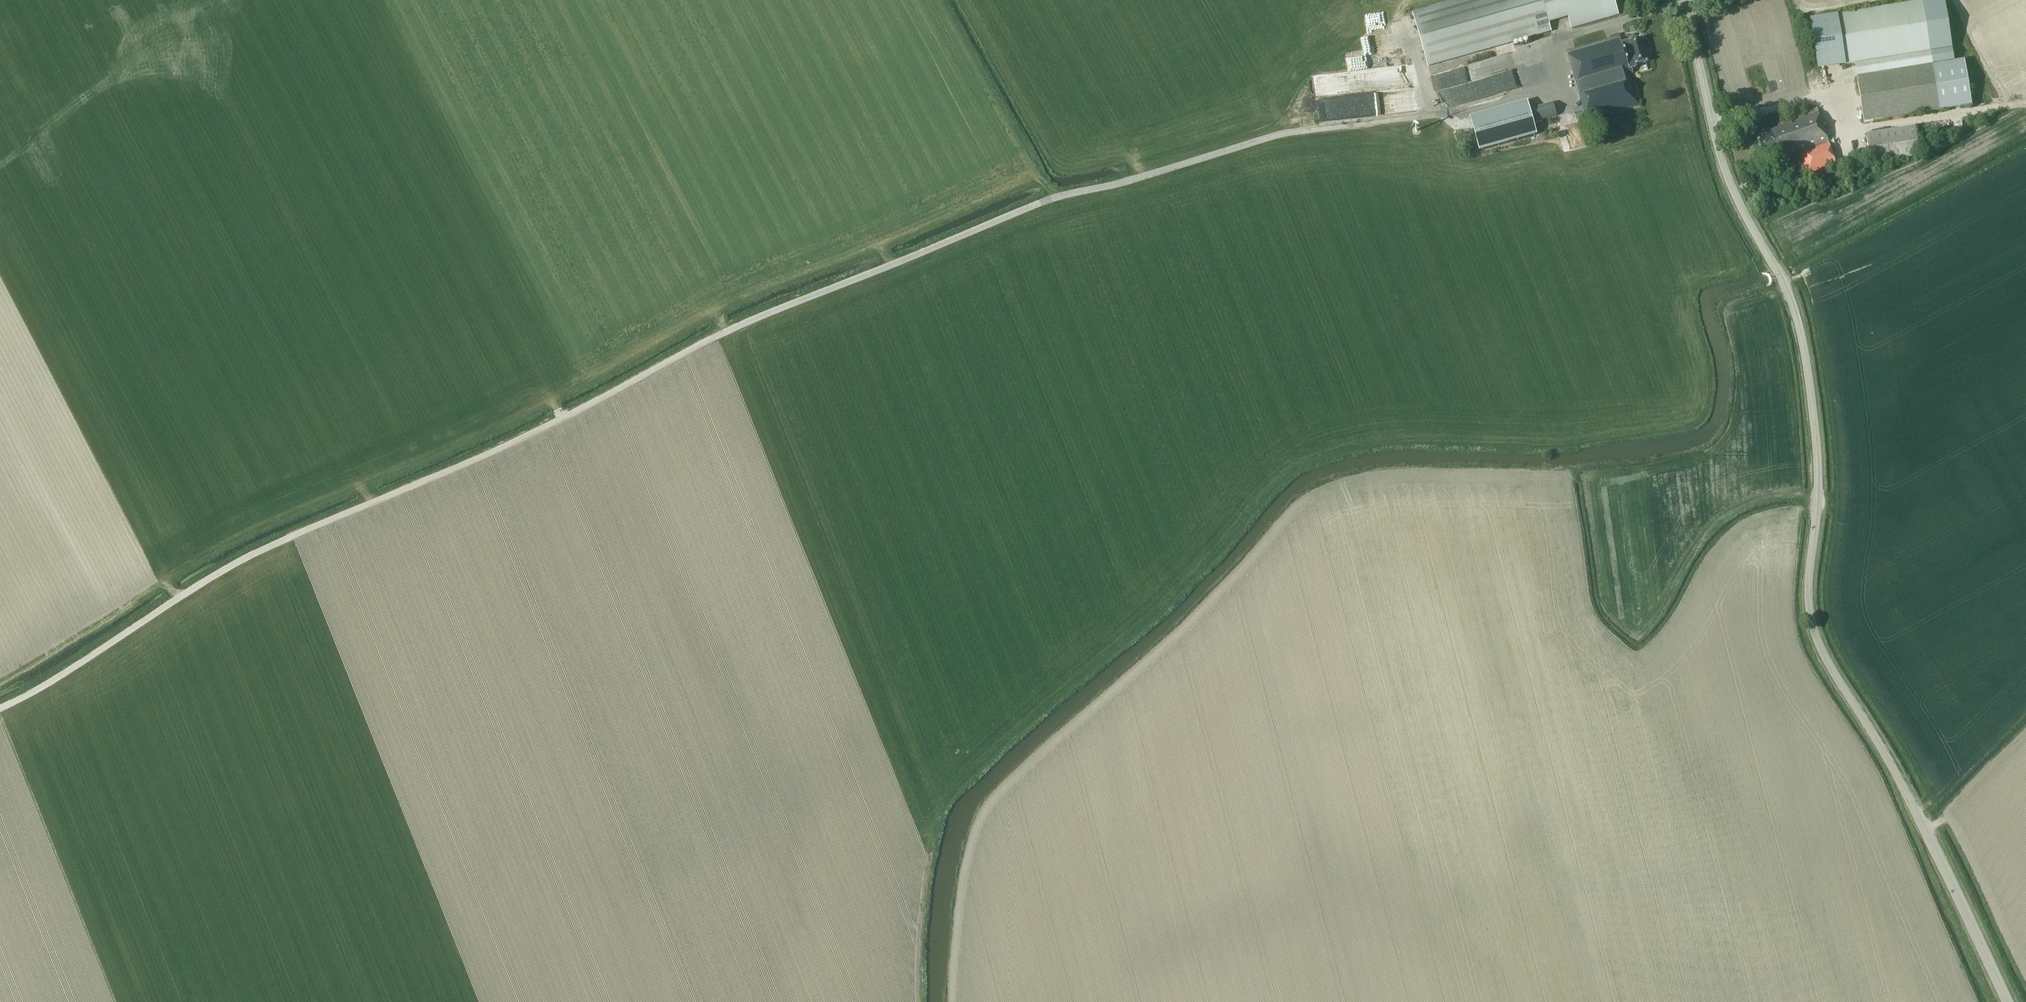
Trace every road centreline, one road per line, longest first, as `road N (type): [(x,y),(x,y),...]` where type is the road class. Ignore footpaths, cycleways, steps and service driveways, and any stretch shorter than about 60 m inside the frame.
road 1 (tertiary): [(2008,1001),(1820,650),(1807,608),(1815,454),(1803,359),(1776,273),(1728,186),(1680,0)]

